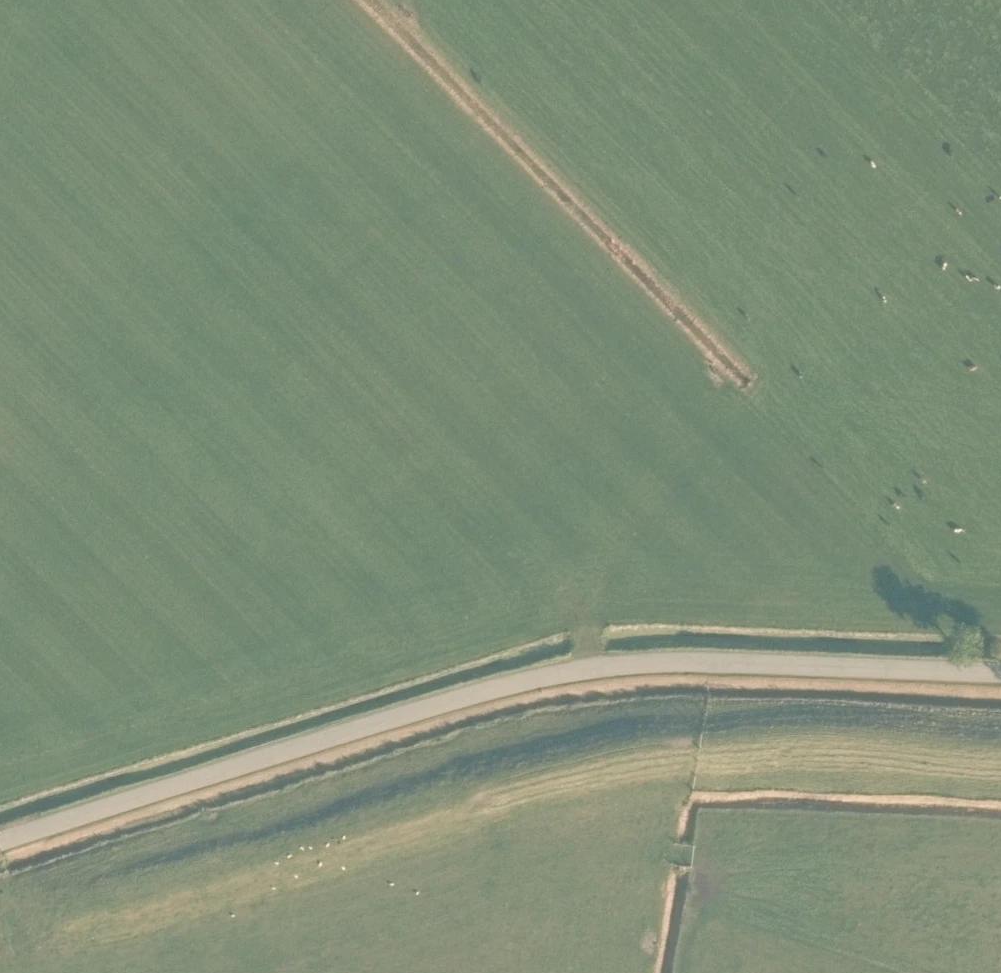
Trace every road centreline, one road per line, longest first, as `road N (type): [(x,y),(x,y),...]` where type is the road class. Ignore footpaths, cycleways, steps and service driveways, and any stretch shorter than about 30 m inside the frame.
road 1 (tertiary): [(1000,673),(703,660),(592,666),(452,699),(0,841)]

